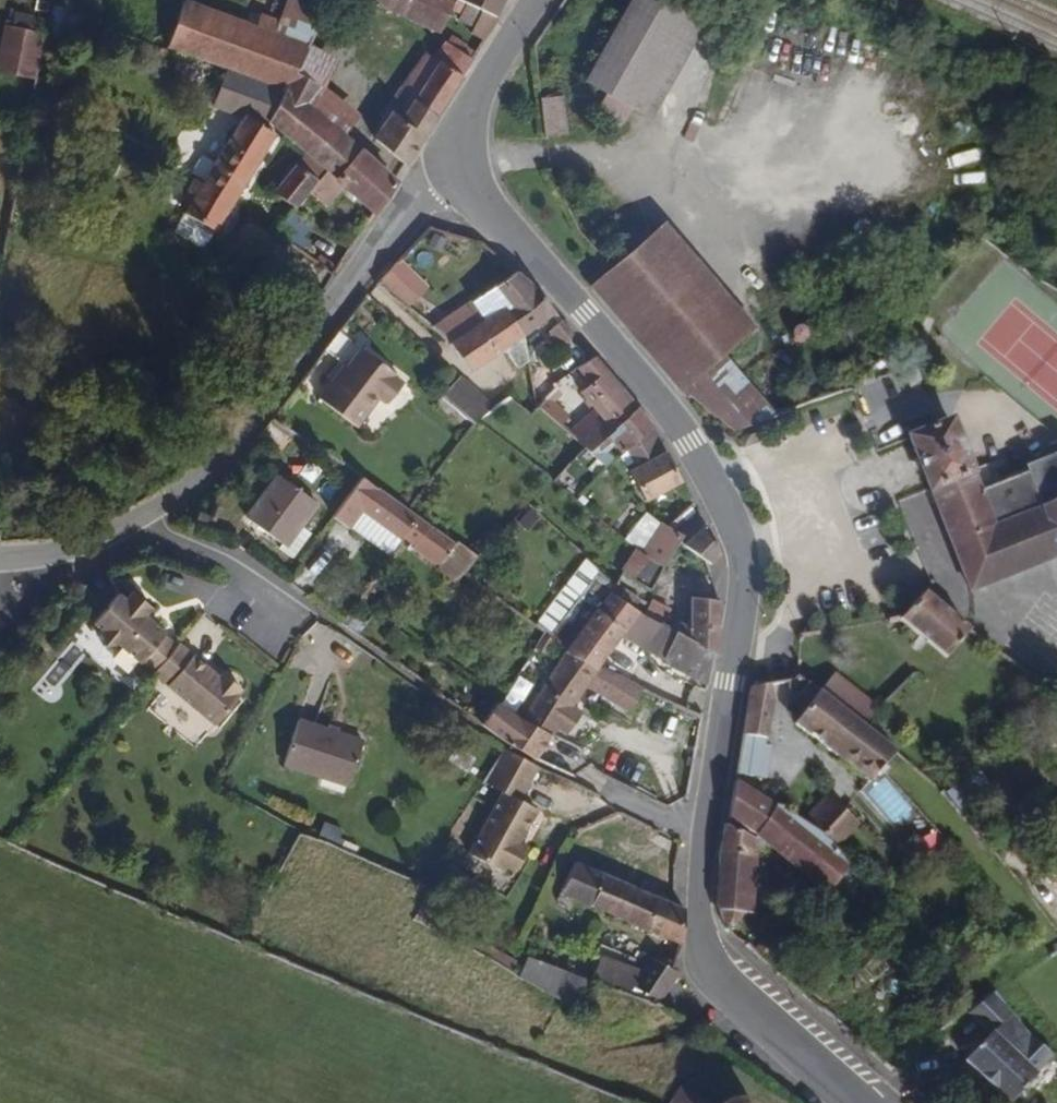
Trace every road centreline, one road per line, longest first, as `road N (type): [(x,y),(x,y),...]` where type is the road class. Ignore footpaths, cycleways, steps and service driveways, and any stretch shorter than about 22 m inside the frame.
road 1 (secondary): [(860,1102),(721,981),(704,943),(703,838),(741,610),(744,560),(731,511),(691,441),(495,212),(466,158)]
road 2 (residential): [(466,158),(401,212),(256,436),(132,519)]
road 3 (secondary): [(466,158),(473,103),(538,0)]
road 4 (residential): [(132,519),(206,553),(285,604)]
road 5 (residential): [(132,519),(82,543),(0,555)]
road 6 (track): [(82,543),(0,634)]

